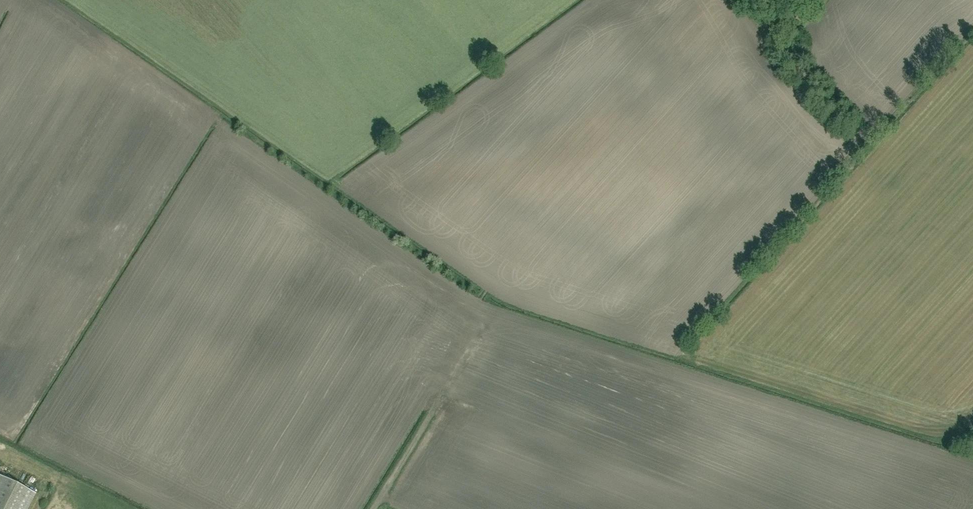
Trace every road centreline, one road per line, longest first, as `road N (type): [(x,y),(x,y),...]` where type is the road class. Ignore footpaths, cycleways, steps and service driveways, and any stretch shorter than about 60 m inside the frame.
road 1 (track): [(374,508),(477,343)]

